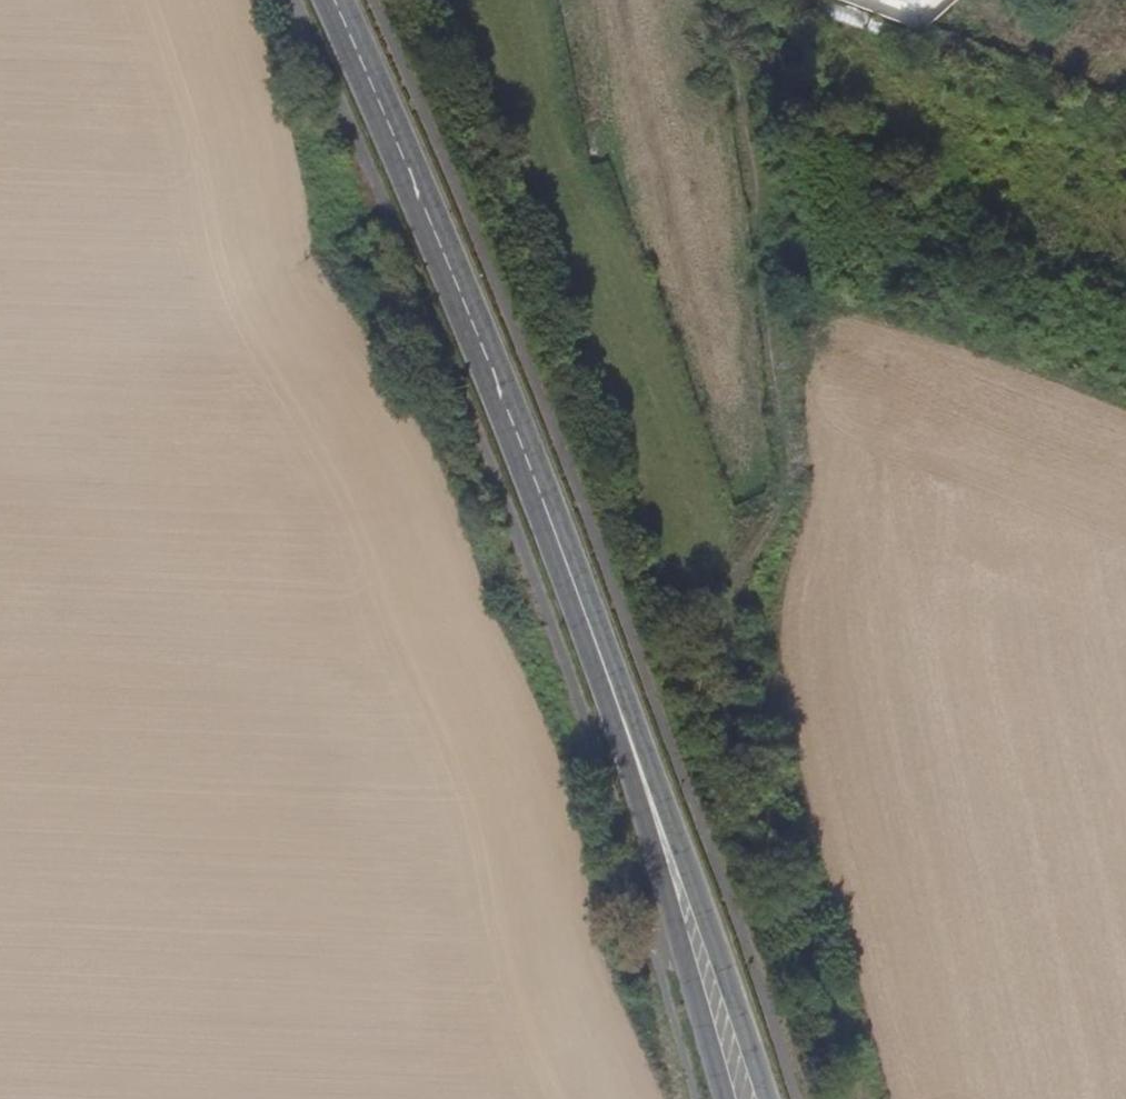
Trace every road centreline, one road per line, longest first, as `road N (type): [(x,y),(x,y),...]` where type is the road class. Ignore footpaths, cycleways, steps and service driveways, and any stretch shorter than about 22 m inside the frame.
road 1 (tertiary): [(333,0),(436,230),(621,713)]
road 2 (tertiary): [(769,1098),(695,884),(621,713)]
road 3 (tertiary): [(621,713),(727,1098)]

